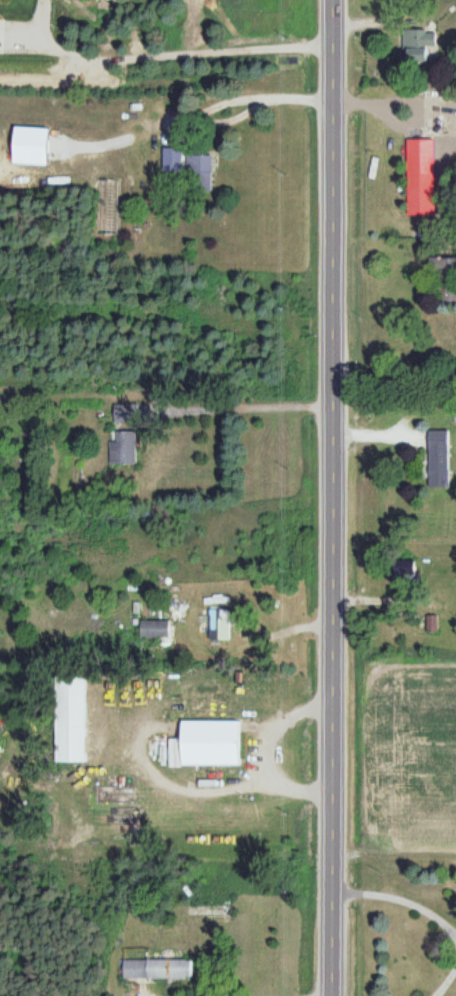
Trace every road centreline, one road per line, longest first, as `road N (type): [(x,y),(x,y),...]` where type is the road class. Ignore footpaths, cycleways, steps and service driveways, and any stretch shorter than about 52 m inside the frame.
road 1 (tertiary): [(329,995),(332,0)]

